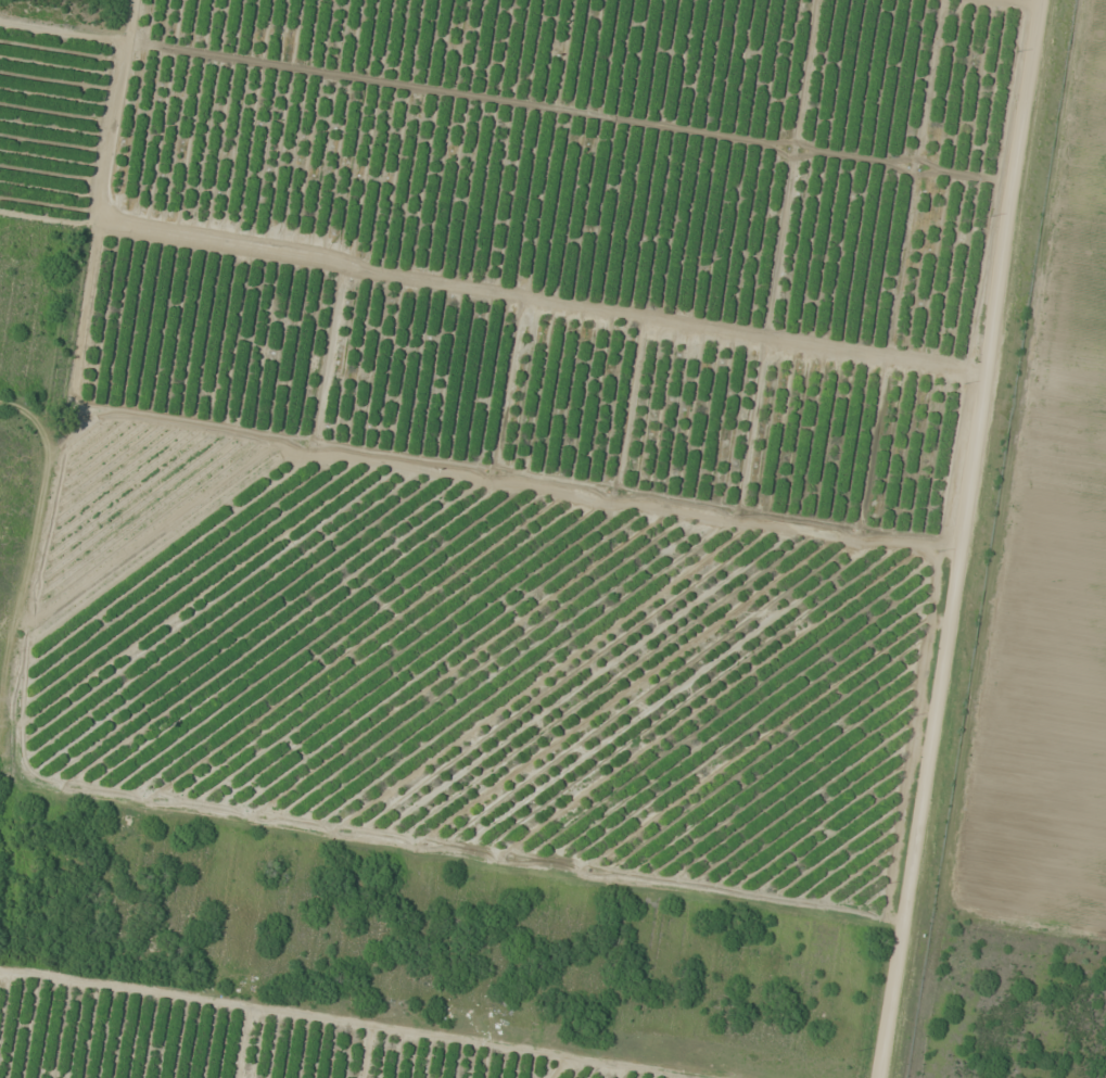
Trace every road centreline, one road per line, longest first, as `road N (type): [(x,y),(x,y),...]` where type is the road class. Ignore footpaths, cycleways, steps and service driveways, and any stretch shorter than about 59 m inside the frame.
road 1 (residential): [(1045,0),(873,1077)]

